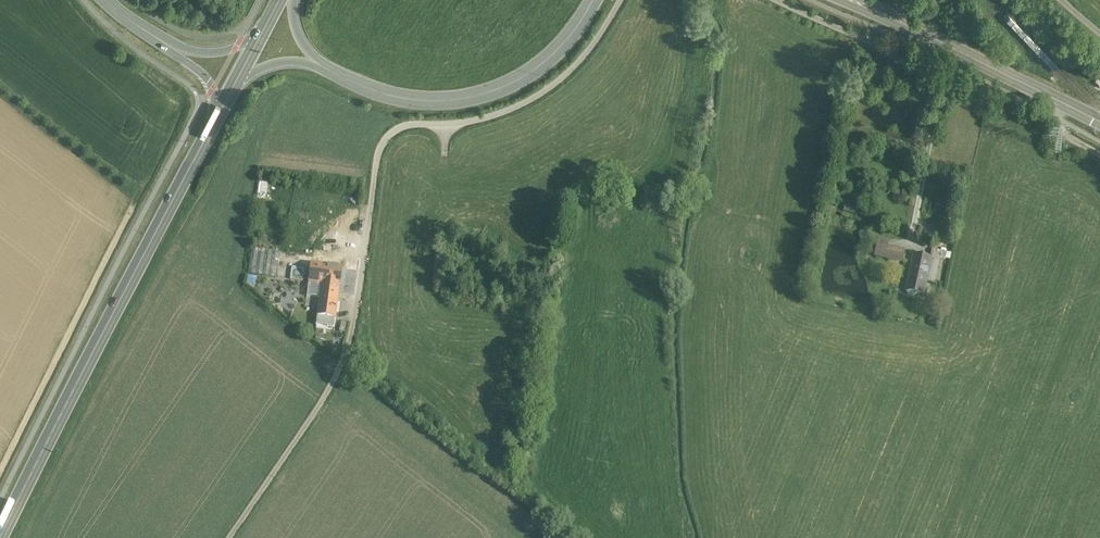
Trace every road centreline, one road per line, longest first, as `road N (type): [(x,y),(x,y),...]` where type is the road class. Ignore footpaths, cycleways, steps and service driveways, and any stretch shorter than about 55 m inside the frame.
road 1 (track): [(623,0),(554,85),(487,117),(420,123),(390,135),(339,373),(231,537)]
road 2 (primary): [(216,116),(3,537)]
road 3 (track): [(0,479),(135,204)]
road 4 (primary): [(333,68),(398,94),(488,91),(536,68),(594,0)]
road 5 (primary): [(860,0),(1099,122)]
road 6 (track): [(993,69),(930,77),(879,43),(782,0)]
road 7 (primary): [(273,14),(222,50),(184,45),(140,25)]
road 8 (primary): [(140,25),(215,87),(216,116)]

